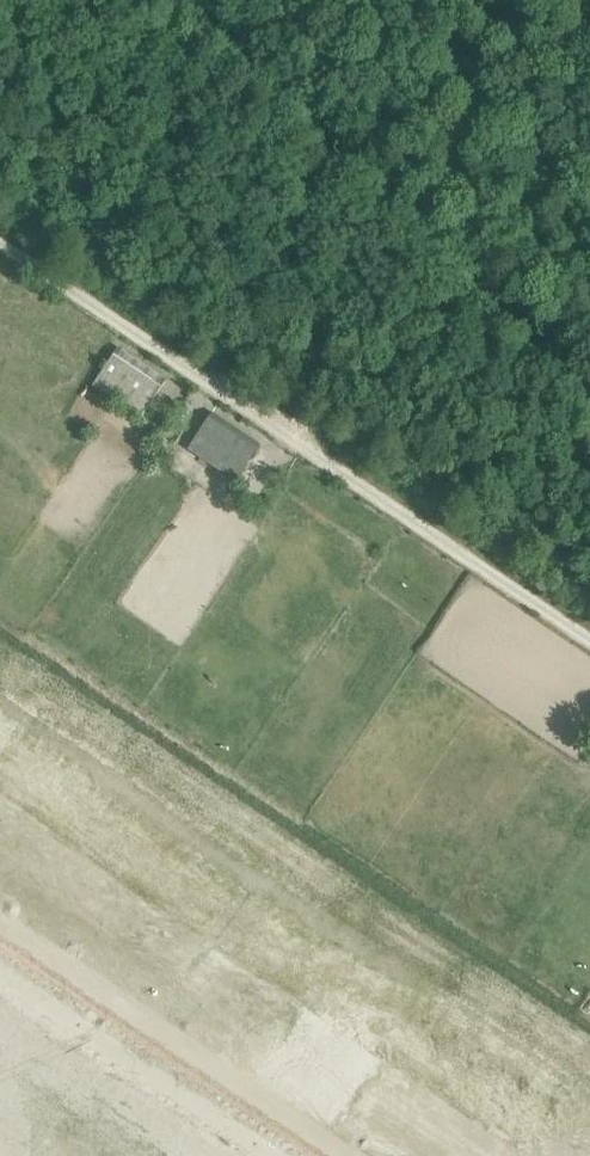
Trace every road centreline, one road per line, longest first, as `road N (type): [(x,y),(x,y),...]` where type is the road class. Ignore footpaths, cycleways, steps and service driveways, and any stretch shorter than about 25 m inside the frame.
road 1 (residential): [(589,643),(0,245)]
road 2 (residential): [(0,979),(244,1146)]
road 3 (residential): [(244,1146),(322,1031)]

